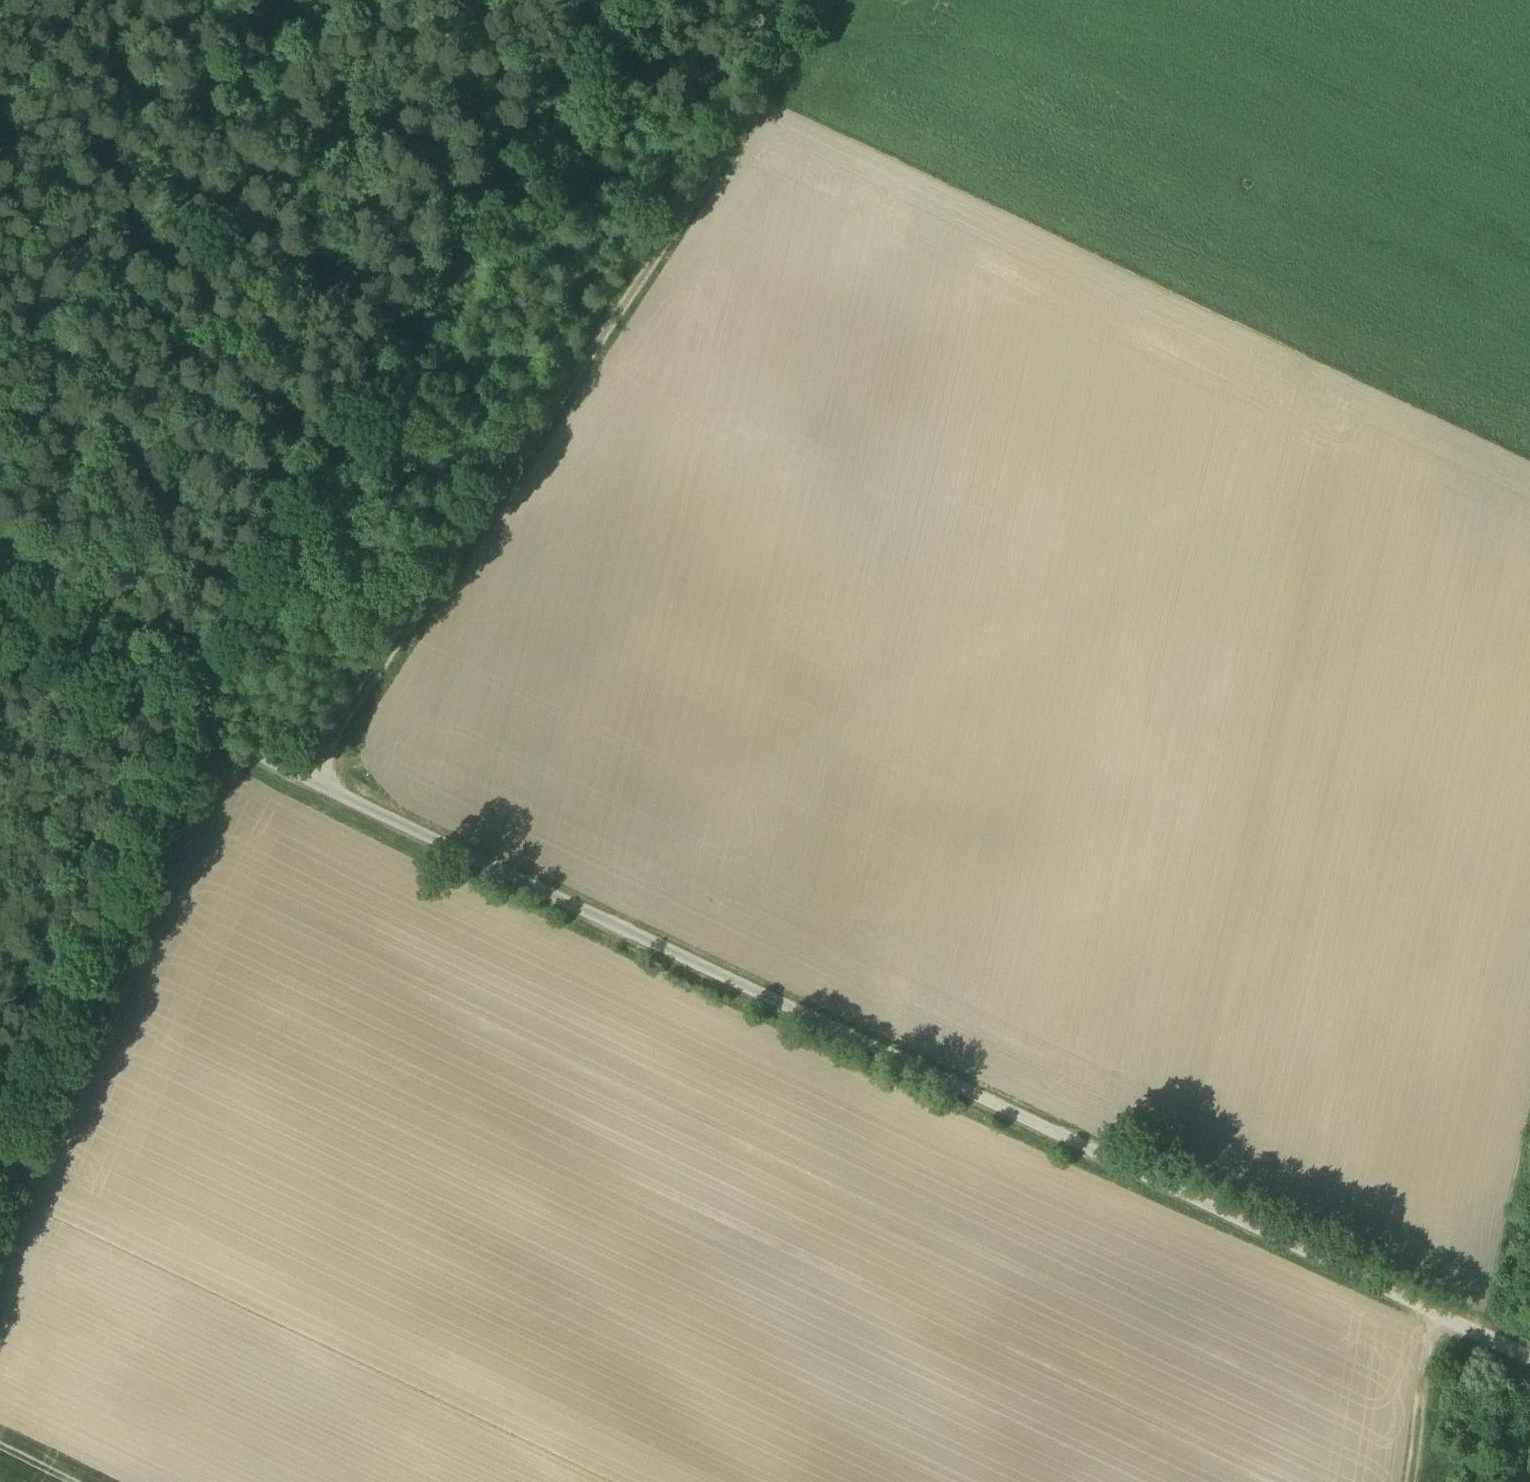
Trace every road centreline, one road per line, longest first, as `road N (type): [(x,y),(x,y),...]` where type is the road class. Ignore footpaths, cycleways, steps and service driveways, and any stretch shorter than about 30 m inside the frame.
road 1 (unclassified): [(1529,1359),(484,851)]
road 2 (track): [(0,571),(484,851)]

